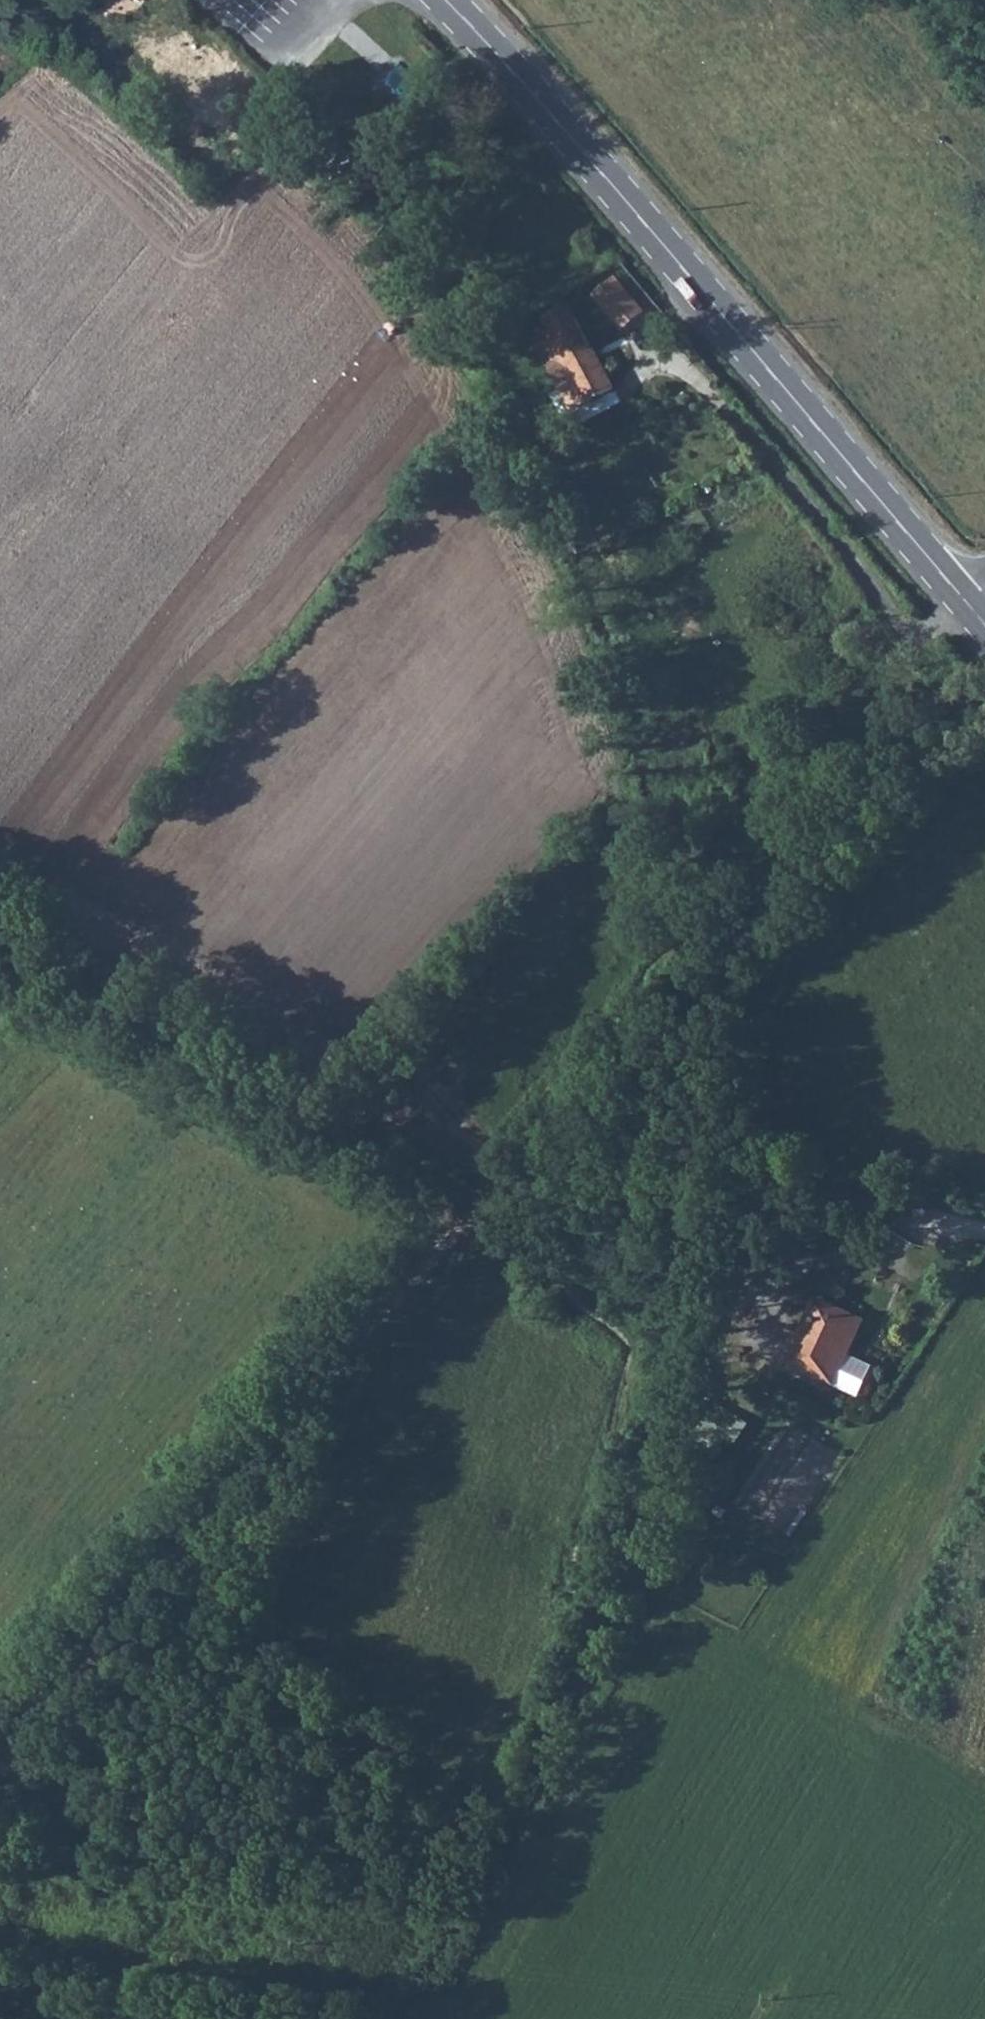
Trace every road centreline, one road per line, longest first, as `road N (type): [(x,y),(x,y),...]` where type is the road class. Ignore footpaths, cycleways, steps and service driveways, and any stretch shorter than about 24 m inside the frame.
road 1 (track): [(750,1158),(664,1151),(577,1163),(479,1211),(242,1514),(0,1793)]
road 2 (primary): [(971,607),(445,0)]
road 3 (unclassified): [(984,1234),(750,1158)]
road 4 (track): [(984,1767),(950,1750),(984,1612)]

